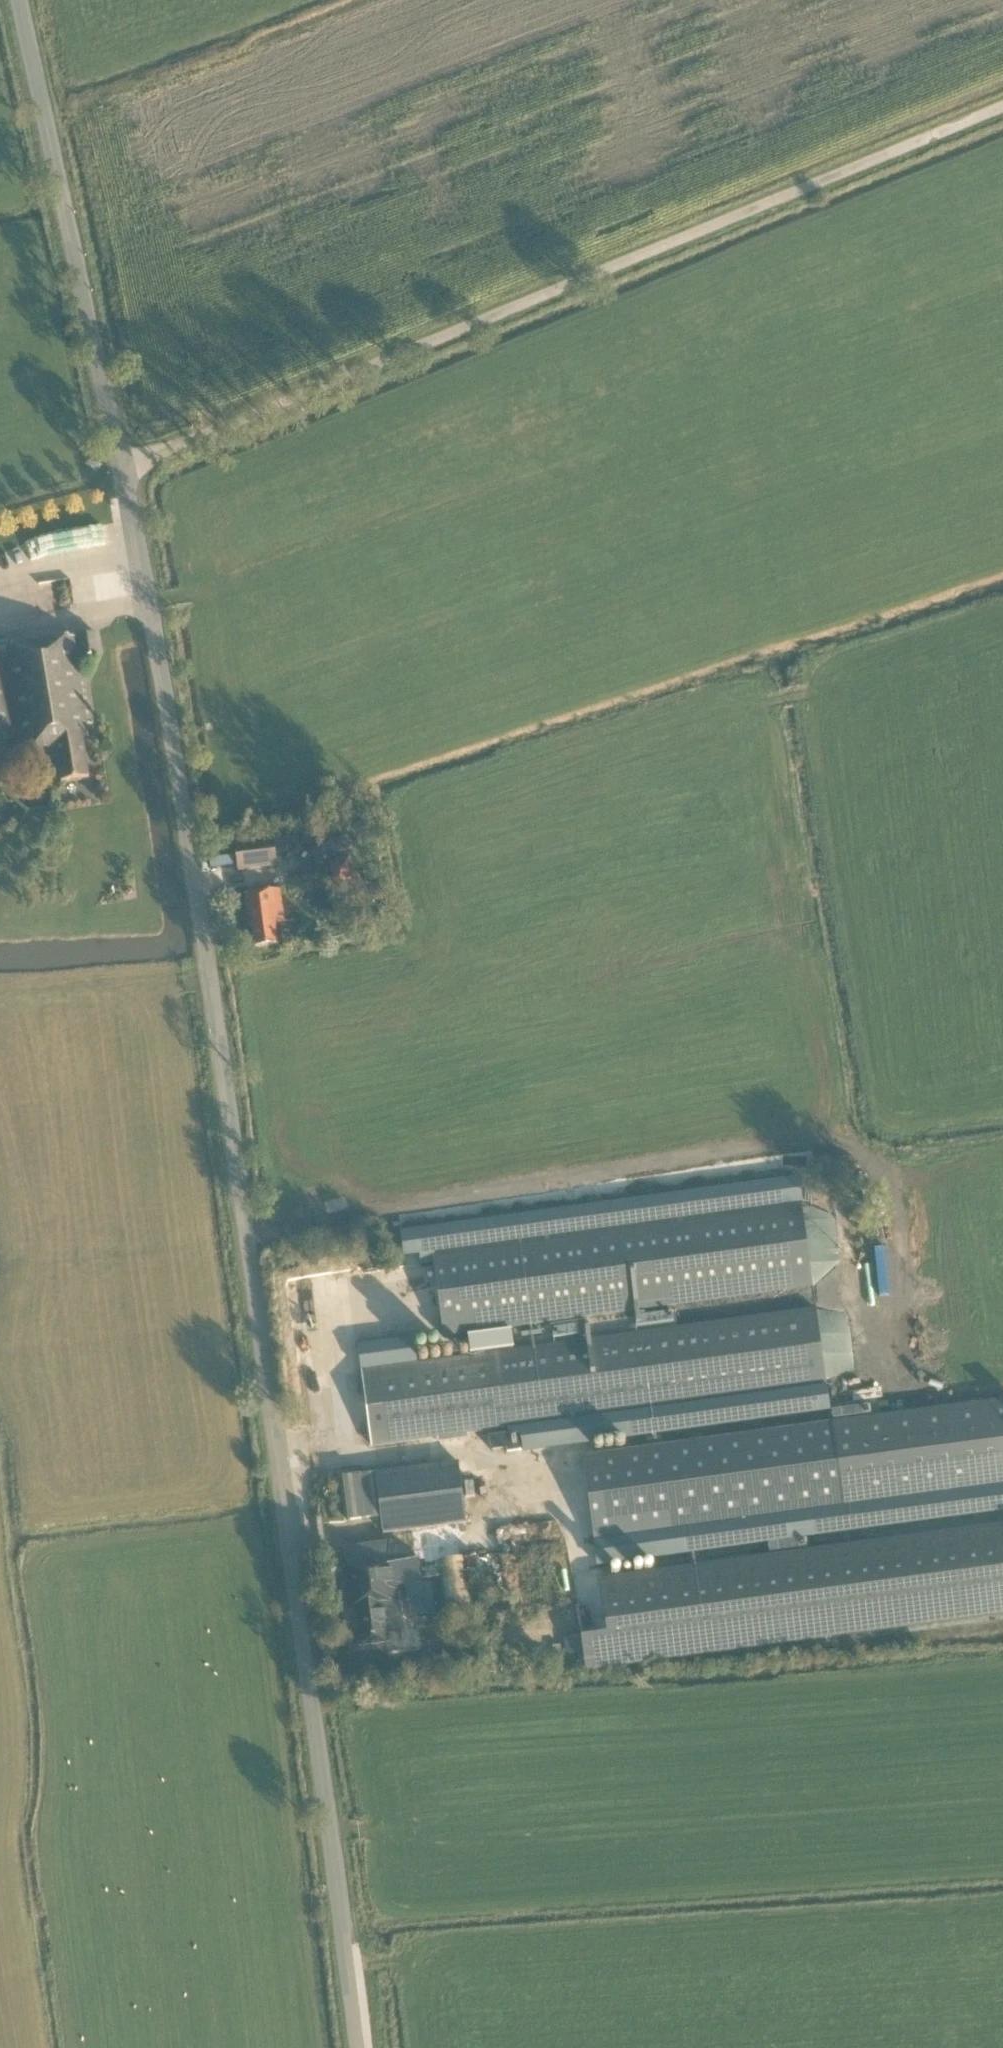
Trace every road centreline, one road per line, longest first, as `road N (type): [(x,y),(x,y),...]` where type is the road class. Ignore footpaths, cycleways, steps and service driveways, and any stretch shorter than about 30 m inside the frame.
road 1 (tertiary): [(358,2047),(230,1117),(121,467)]
road 2 (unclassified): [(121,467),(1002,106)]
road 3 (tertiary): [(121,467),(19,0)]

